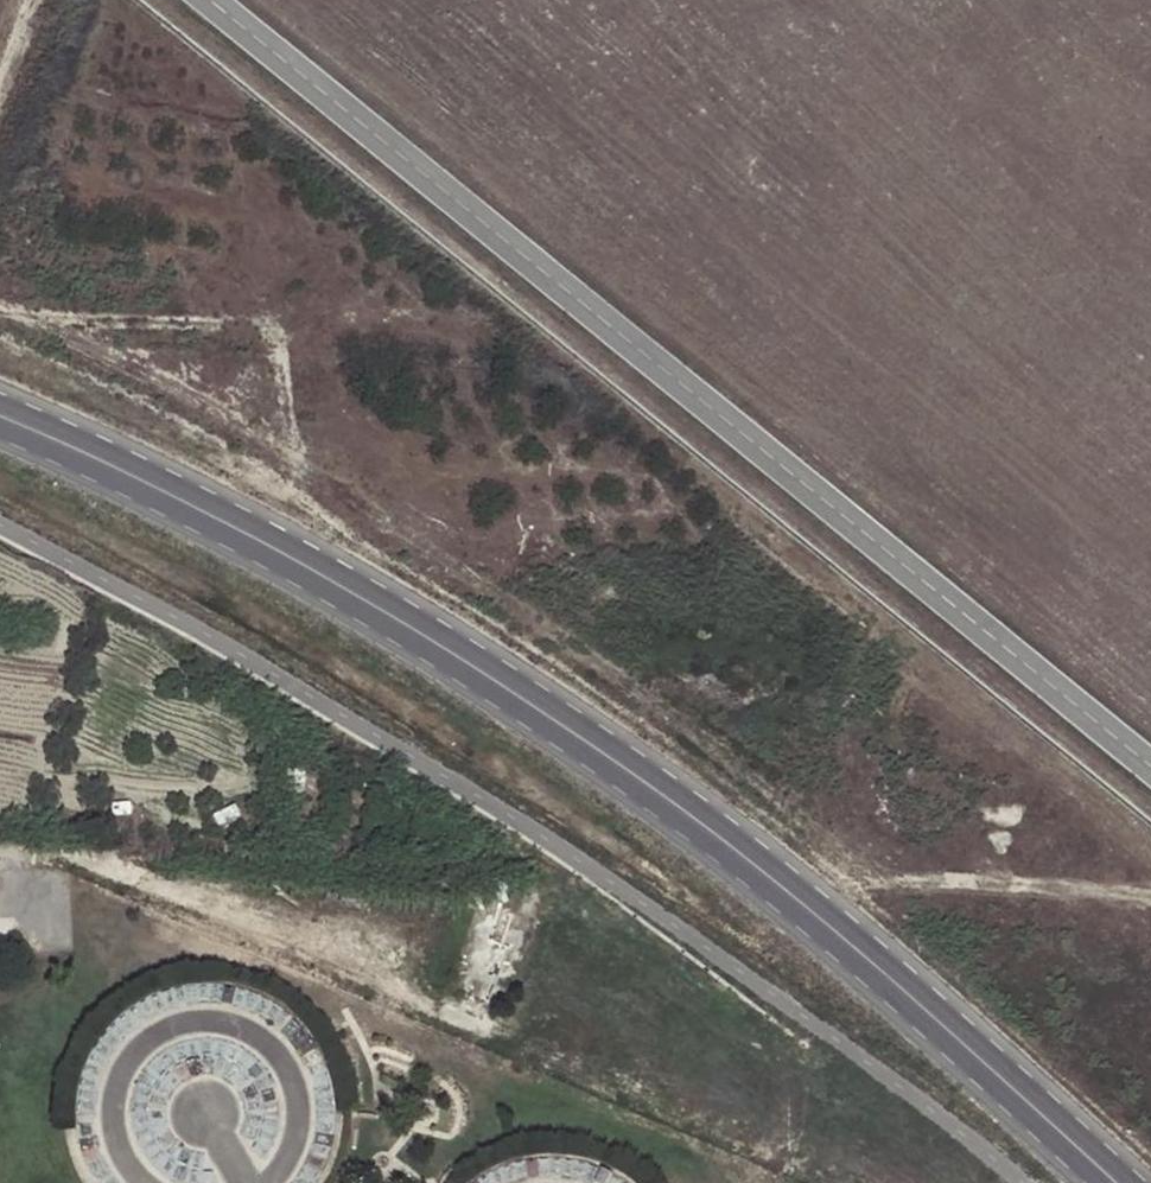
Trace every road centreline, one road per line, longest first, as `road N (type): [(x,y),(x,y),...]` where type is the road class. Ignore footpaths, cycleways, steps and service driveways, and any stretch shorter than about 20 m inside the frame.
road 1 (tertiary): [(1114,1182),(795,898),(635,777),(330,581),(139,480),(0,418)]

